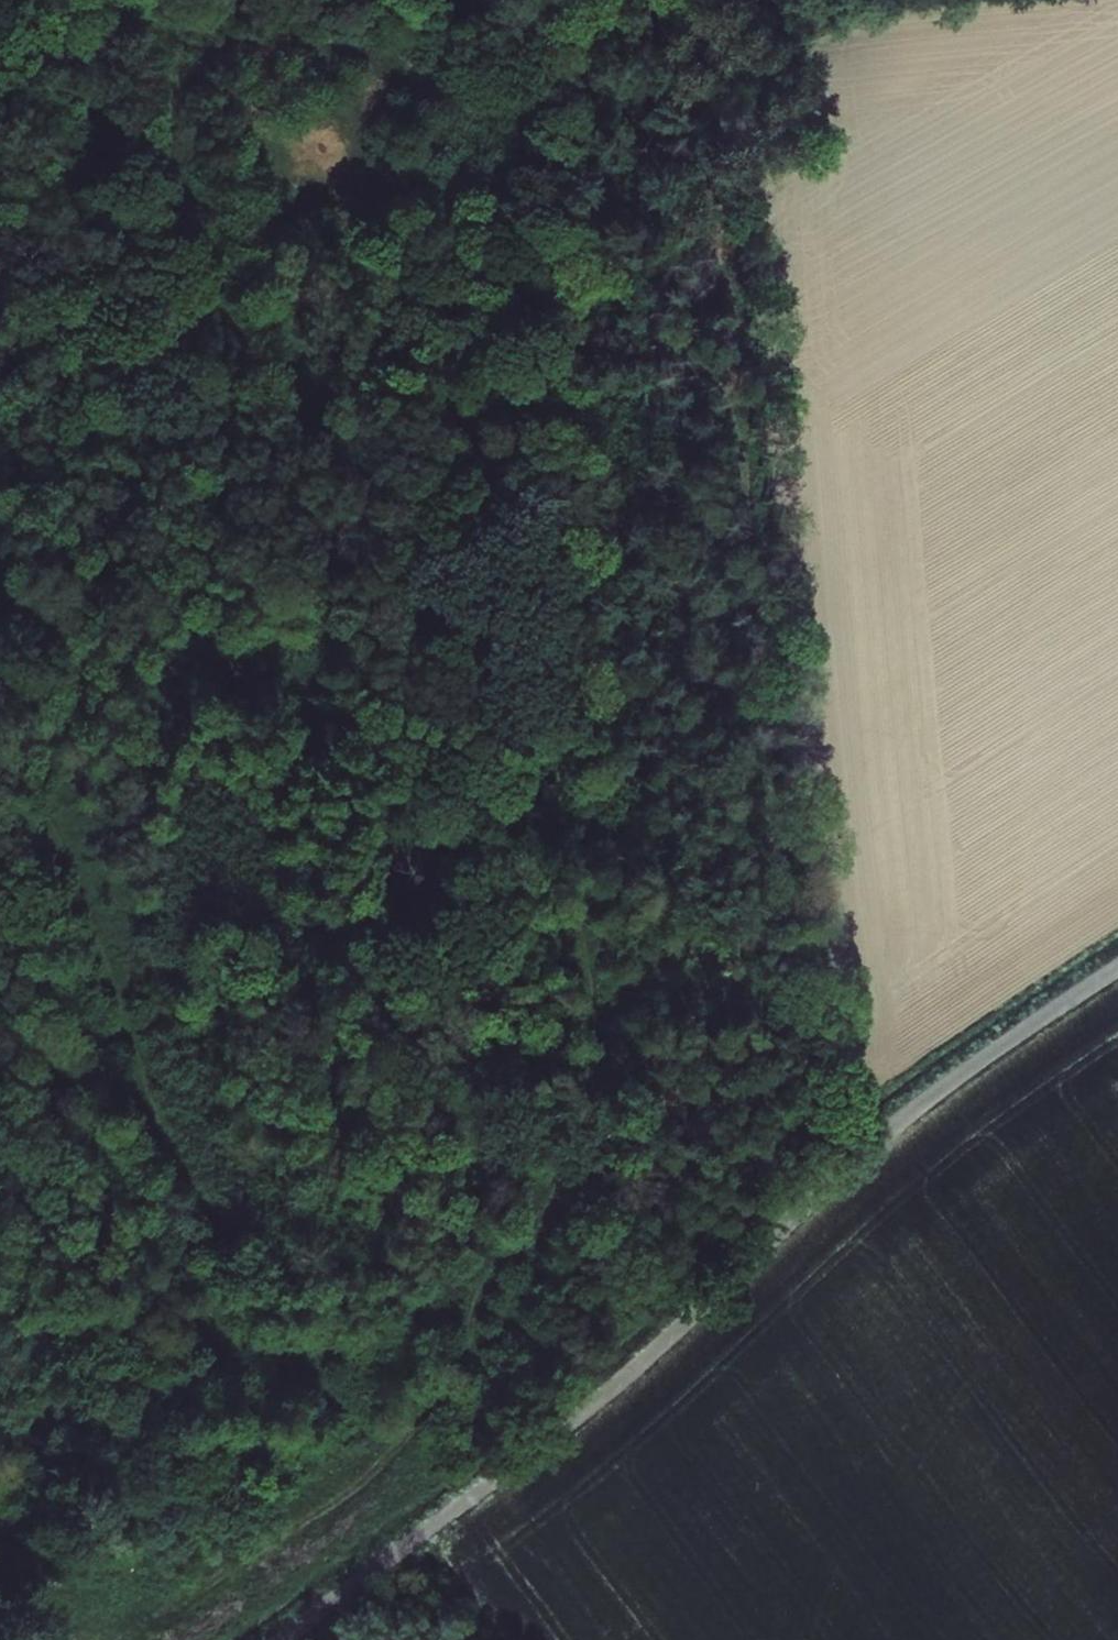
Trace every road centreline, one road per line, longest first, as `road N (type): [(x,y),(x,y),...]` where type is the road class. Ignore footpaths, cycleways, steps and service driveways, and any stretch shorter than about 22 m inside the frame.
road 1 (track): [(1117,969),(905,1116),(560,1431),(279,1639)]

